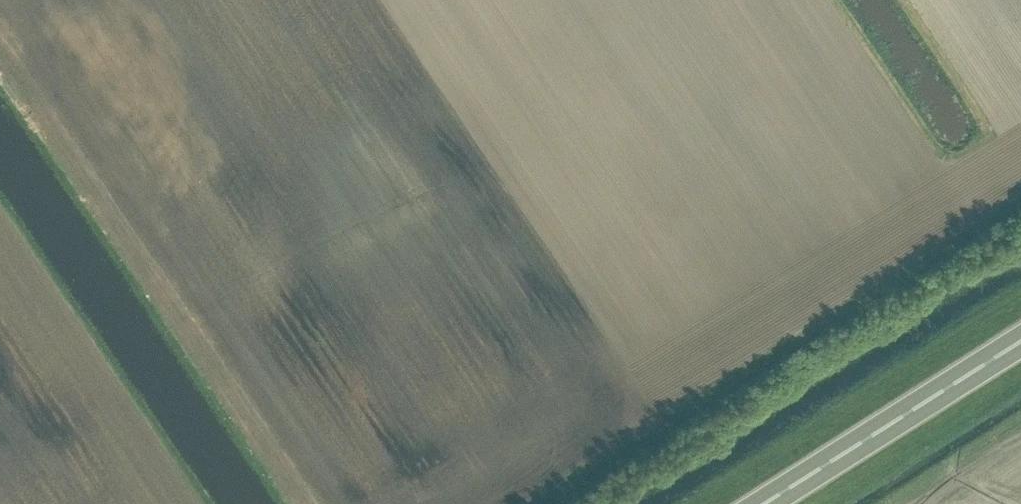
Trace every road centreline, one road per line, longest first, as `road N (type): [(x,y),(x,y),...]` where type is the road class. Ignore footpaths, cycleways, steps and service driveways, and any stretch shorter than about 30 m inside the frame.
road 1 (trunk): [(763,503),(1020,340)]

